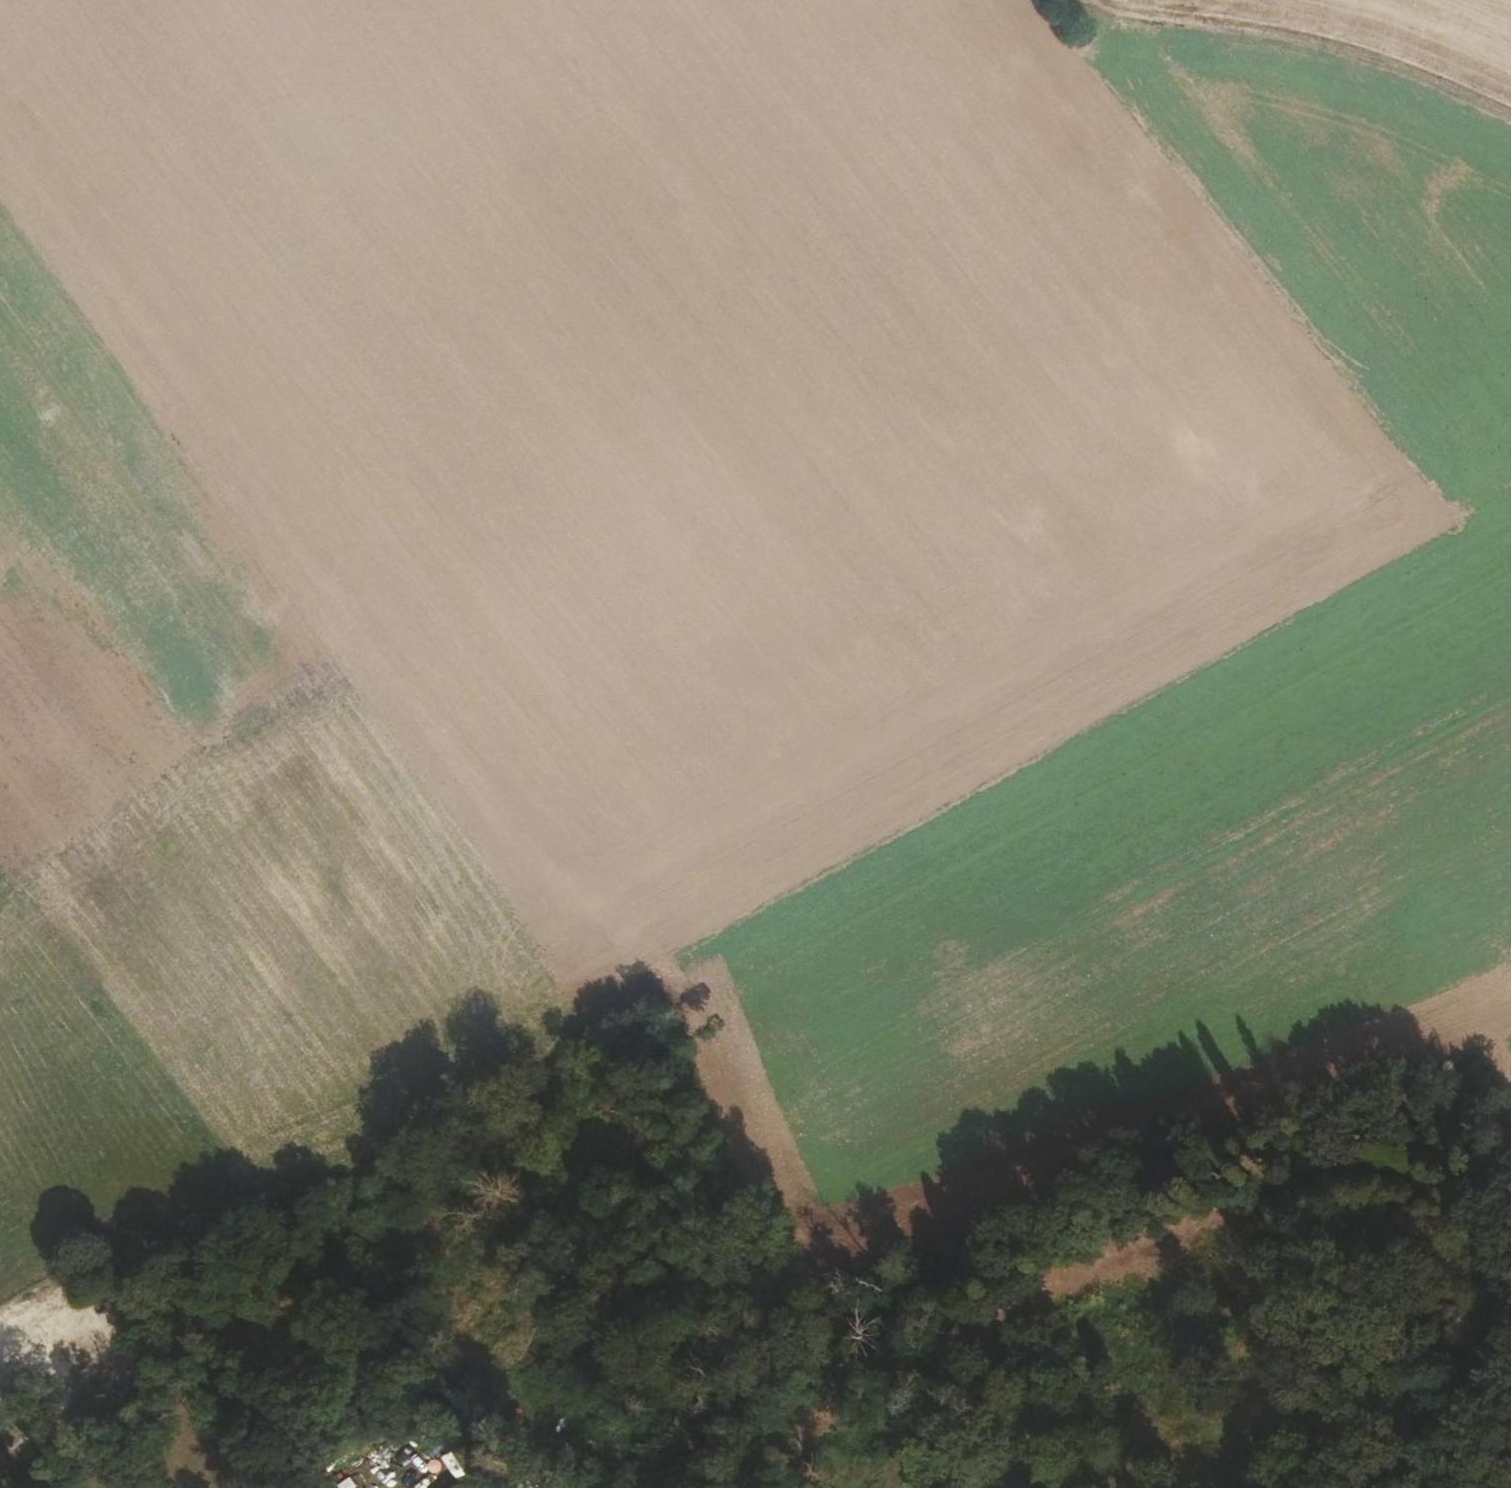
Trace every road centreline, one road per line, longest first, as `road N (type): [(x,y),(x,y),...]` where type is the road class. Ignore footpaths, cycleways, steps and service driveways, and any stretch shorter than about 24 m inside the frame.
road 1 (track): [(1097,0),(1387,65),(1510,120)]

